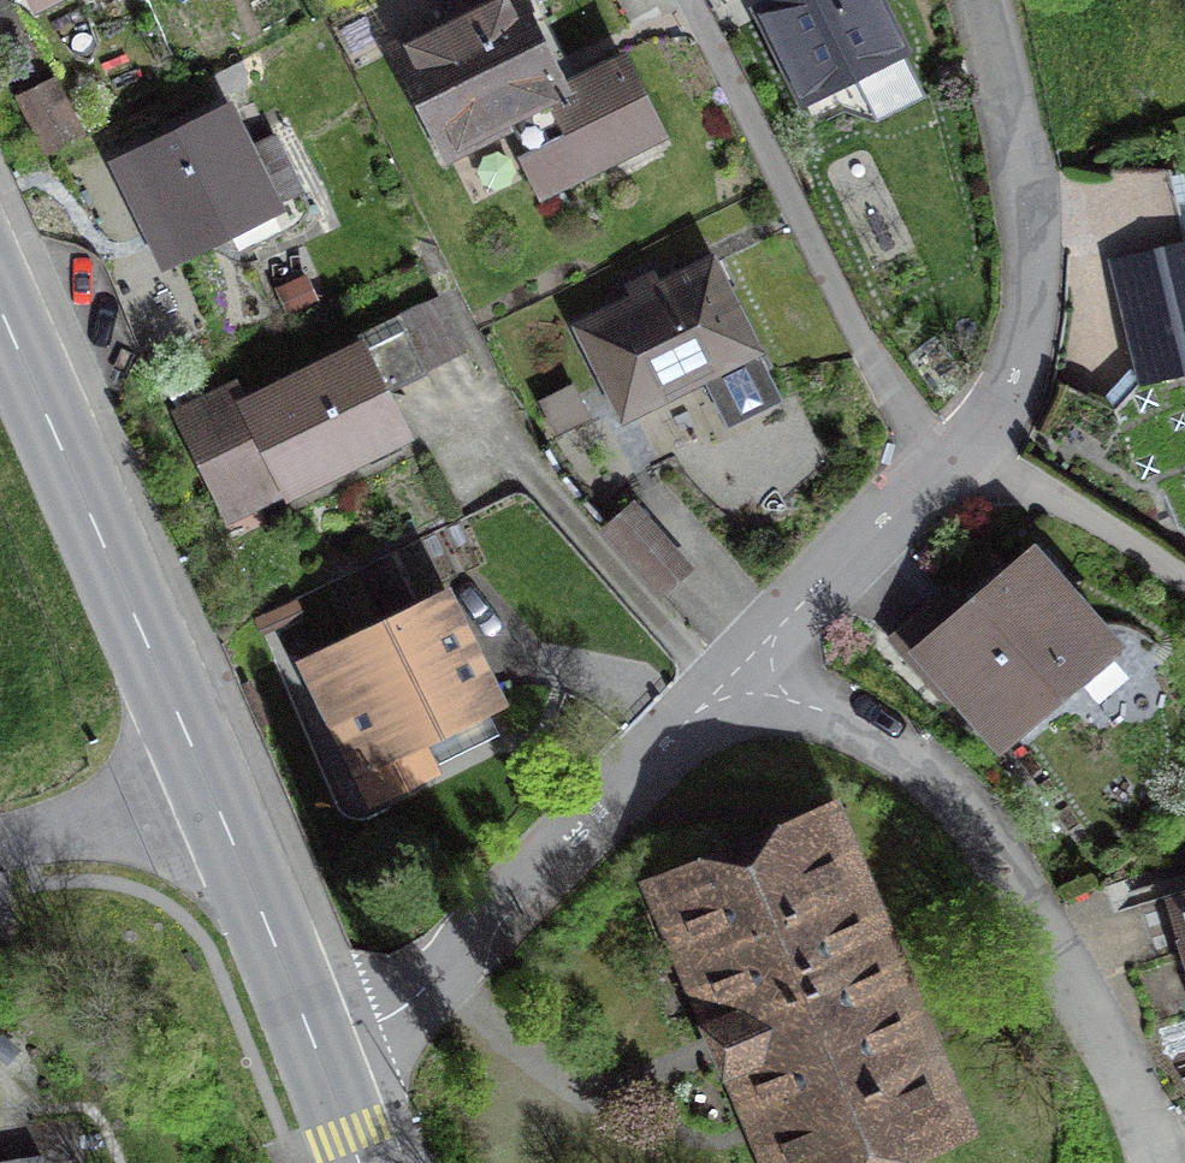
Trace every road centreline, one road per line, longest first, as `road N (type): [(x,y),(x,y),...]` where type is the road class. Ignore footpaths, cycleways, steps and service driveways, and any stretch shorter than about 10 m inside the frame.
road 1 (secondary): [(0,314),(226,816),(316,1045)]
road 2 (residential): [(743,667),(932,770),(968,802),(1142,1107),(1162,1162)]
road 3 (residential): [(743,667),(402,1008),(316,1045)]
road 4 (residential): [(692,0),(895,400),(952,460)]
road 5 (residential): [(985,0),(1025,170),(1029,295),(1009,394),(952,460)]
road 6 (residential): [(952,460),(743,667)]
road 7 (secondary): [(316,1045),(362,1162)]

